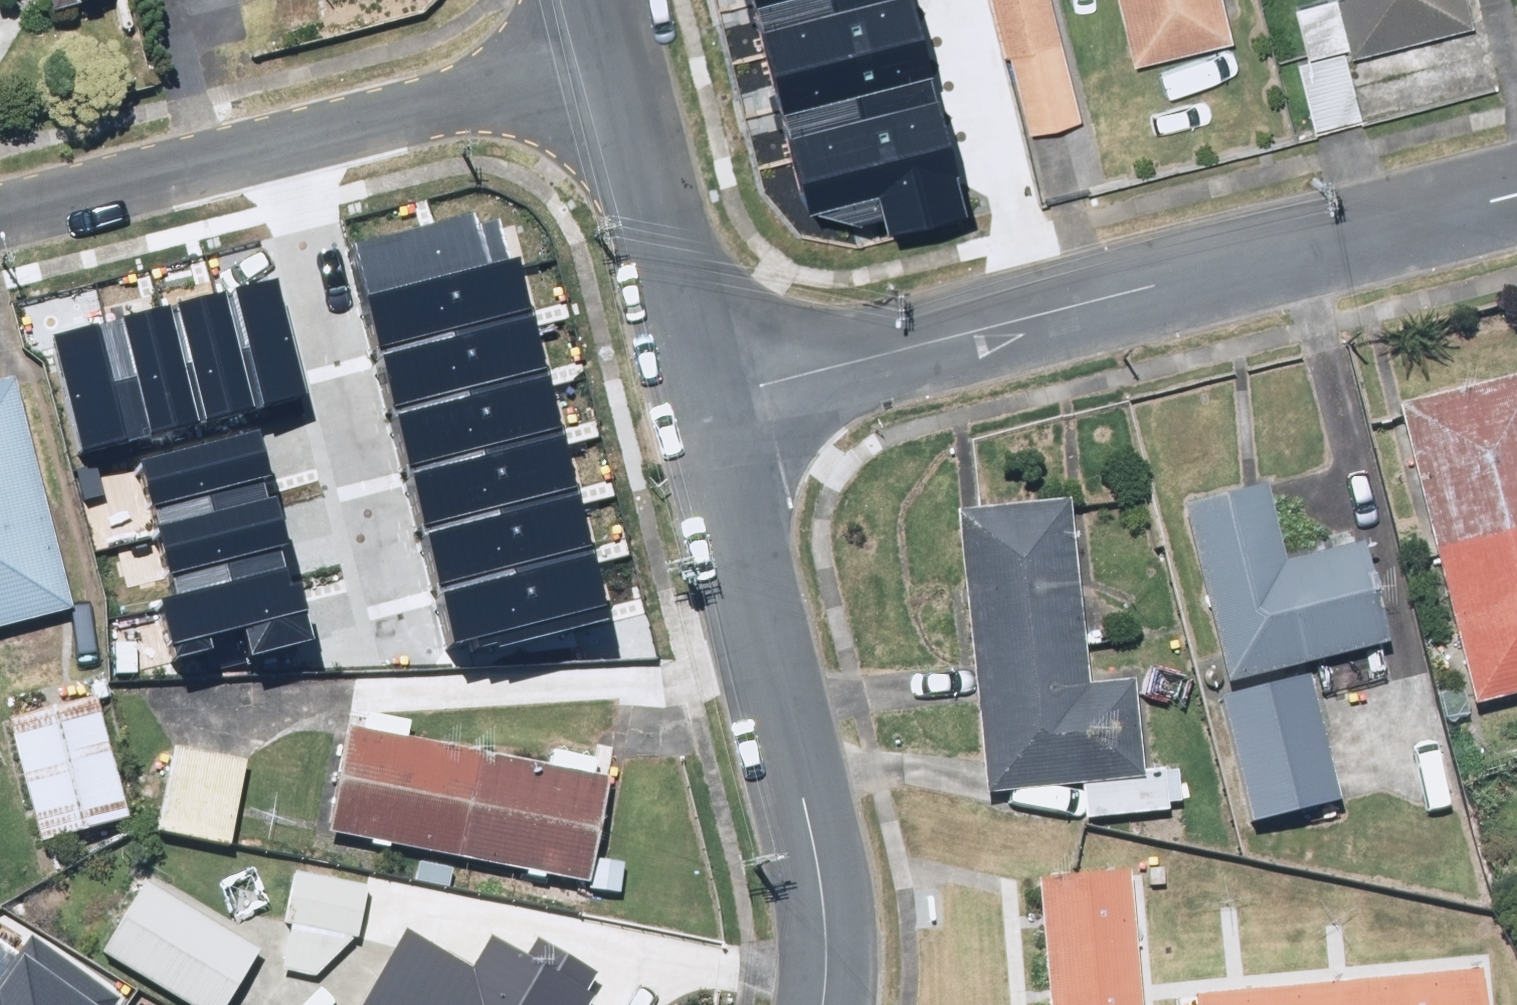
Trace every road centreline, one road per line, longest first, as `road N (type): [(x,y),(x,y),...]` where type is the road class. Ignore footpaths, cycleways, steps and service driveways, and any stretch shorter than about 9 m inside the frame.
road 1 (residential): [(699,403),(1516,194)]
road 2 (residential): [(607,61),(0,219)]
road 3 (residential): [(825,1004),(827,945),(804,798),(699,403)]
road 4 (residential): [(699,403),(607,61)]

